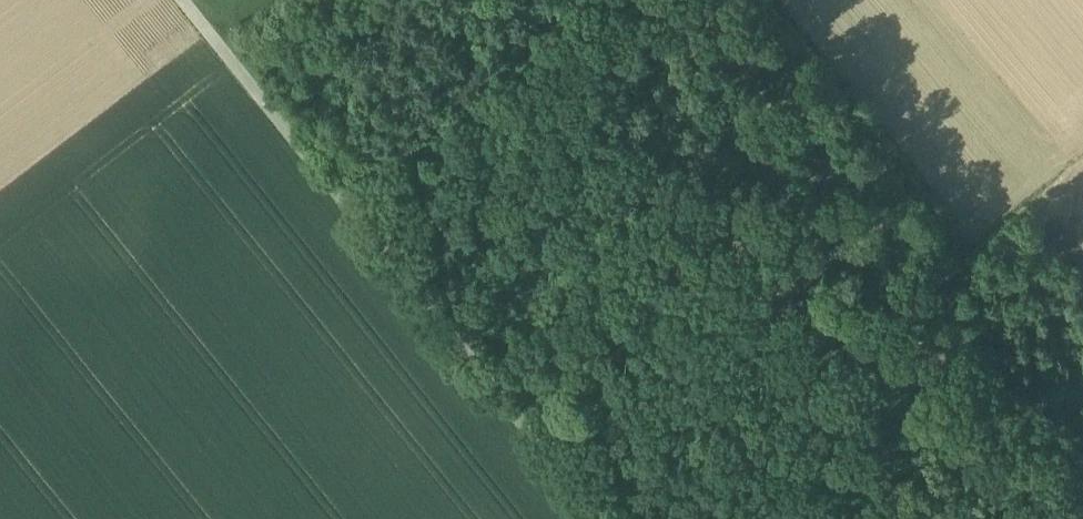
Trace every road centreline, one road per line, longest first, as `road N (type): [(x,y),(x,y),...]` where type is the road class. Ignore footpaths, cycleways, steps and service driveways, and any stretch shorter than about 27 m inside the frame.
road 1 (track): [(602,518),(185,0)]
road 2 (track): [(1082,165),(679,518)]

